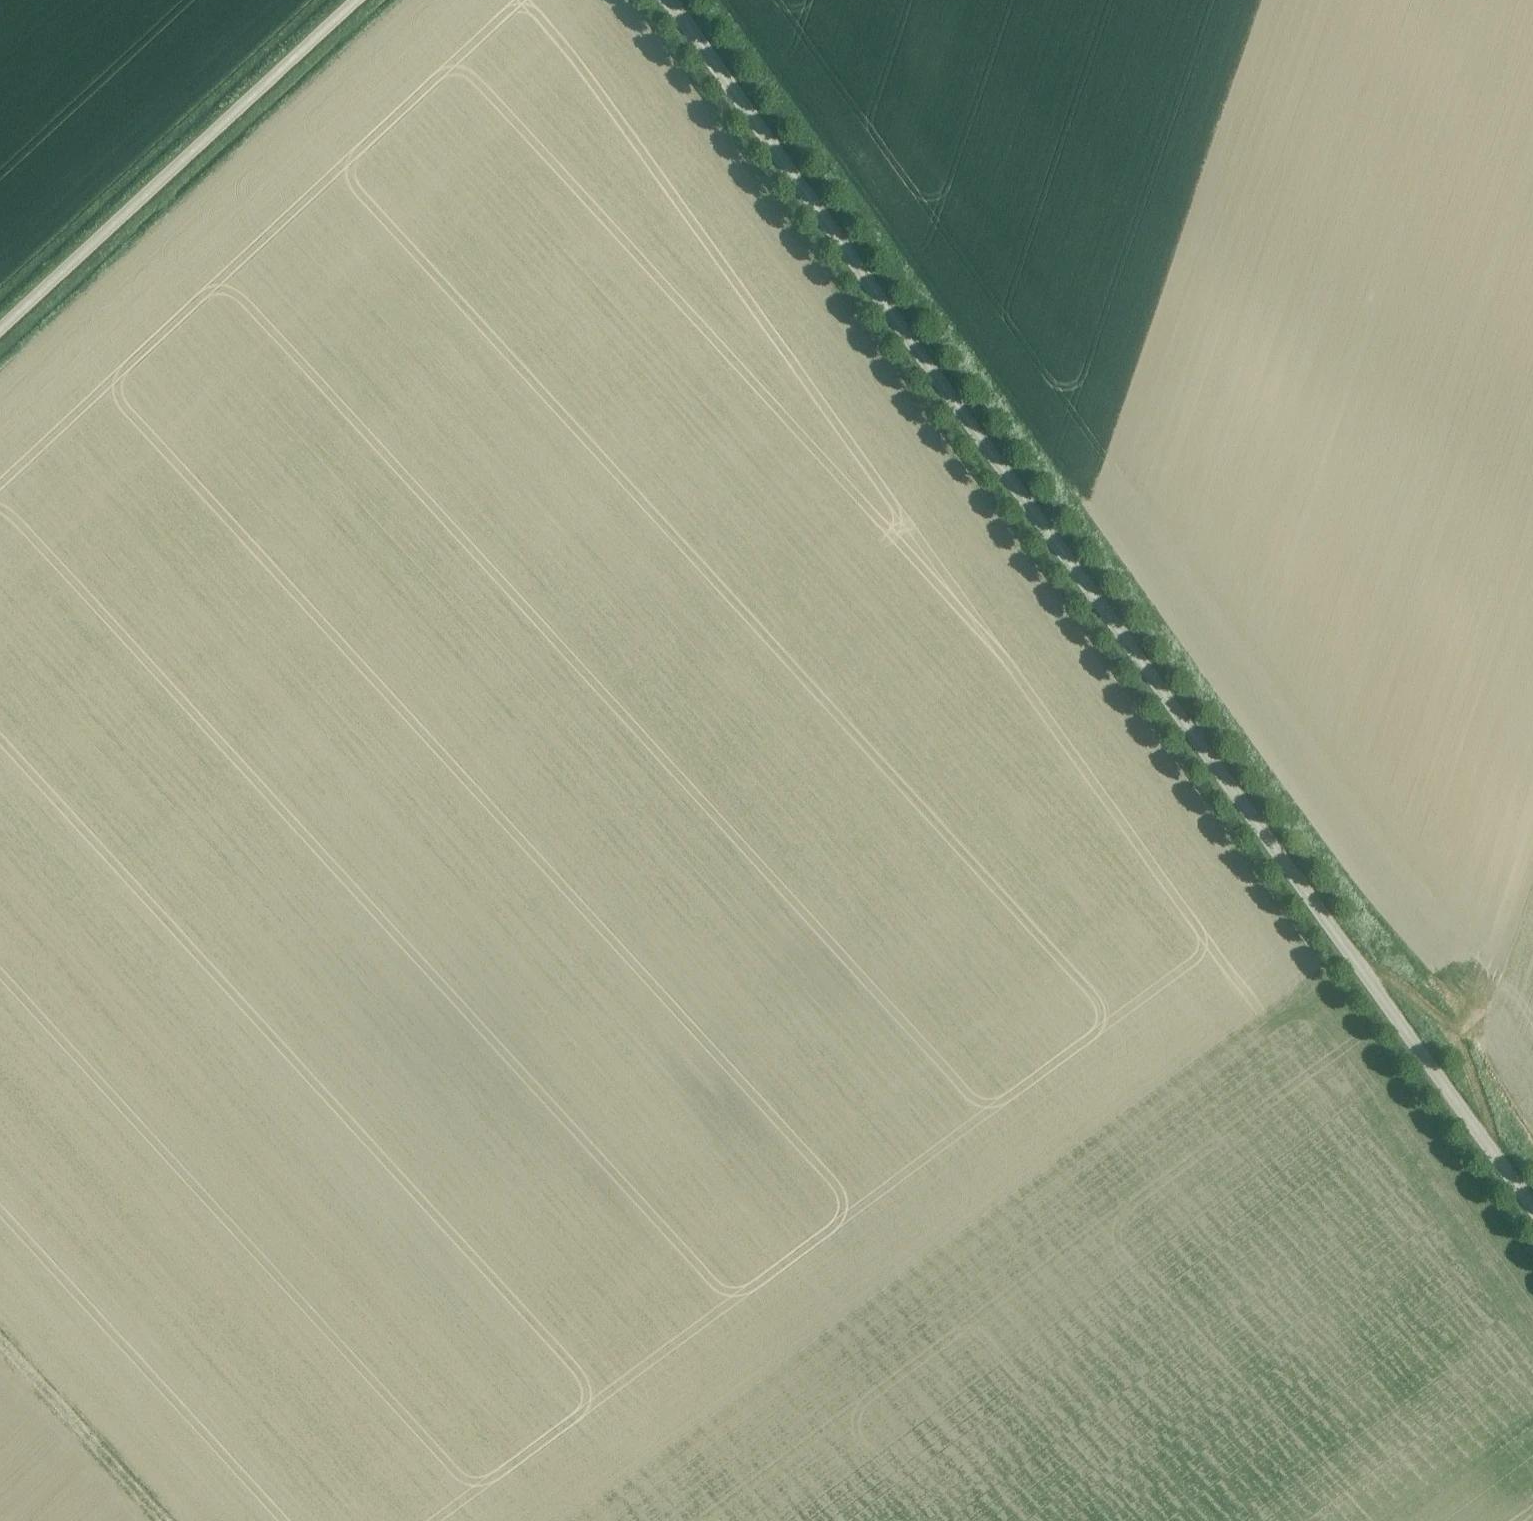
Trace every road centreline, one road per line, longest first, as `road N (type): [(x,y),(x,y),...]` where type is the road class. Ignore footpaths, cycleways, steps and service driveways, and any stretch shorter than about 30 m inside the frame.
road 1 (unclassified): [(1532,1208),(956,423),(669,0)]
road 2 (unclassified): [(0,330),(356,0)]

